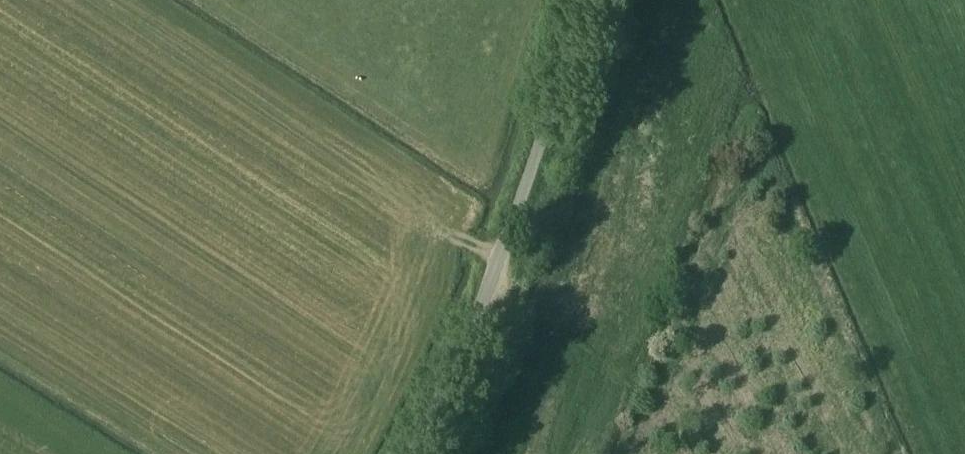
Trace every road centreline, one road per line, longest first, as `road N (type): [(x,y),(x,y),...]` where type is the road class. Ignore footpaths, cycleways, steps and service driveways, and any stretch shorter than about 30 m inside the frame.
road 1 (unclassified): [(414,453),(478,319),(589,0)]
road 2 (track): [(575,453),(689,162)]

